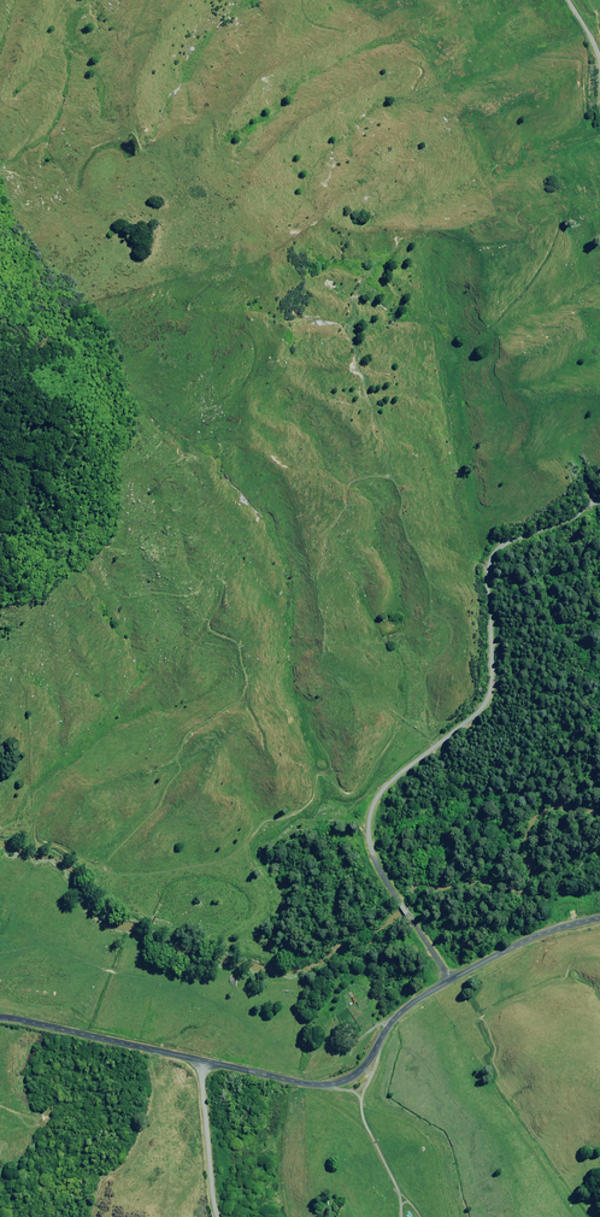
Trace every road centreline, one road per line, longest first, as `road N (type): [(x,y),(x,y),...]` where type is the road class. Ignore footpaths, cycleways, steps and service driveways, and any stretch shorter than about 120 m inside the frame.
road 1 (unclassified): [(451,980),(376,864),(371,812),(387,784),(488,698),(488,561),(501,546),(599,505)]
road 2 (unclassified): [(203,1061),(303,1083),(345,1081),(394,1019),(451,980)]
road 3 (unclassified): [(0,1019),(203,1061)]
road 4 (unclassified): [(451,980),(541,934),(599,918)]
road 5 (unclassified): [(220,1216),(203,1061)]

